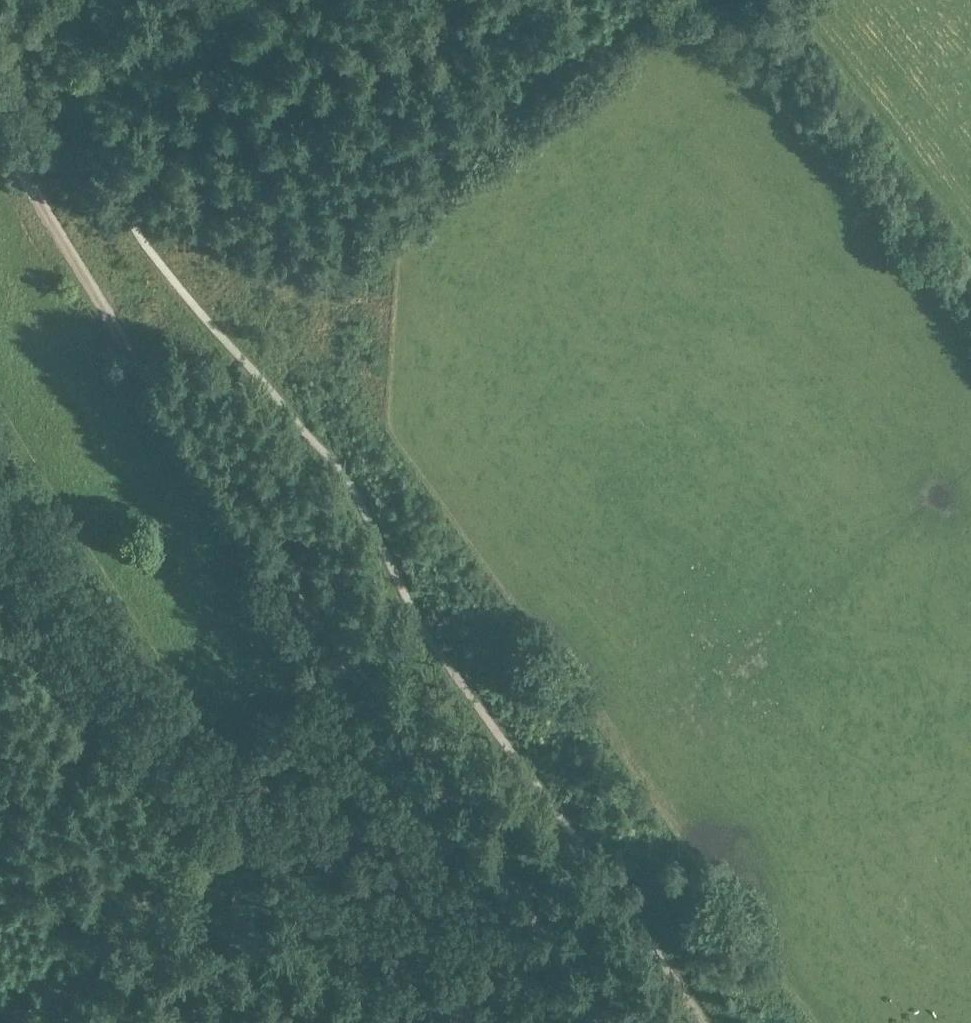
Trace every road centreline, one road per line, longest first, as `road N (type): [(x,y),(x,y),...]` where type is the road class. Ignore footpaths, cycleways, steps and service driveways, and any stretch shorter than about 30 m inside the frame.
road 1 (track): [(601,1022),(175,446),(0,141)]
road 2 (track): [(334,660),(212,776),(0,999)]

